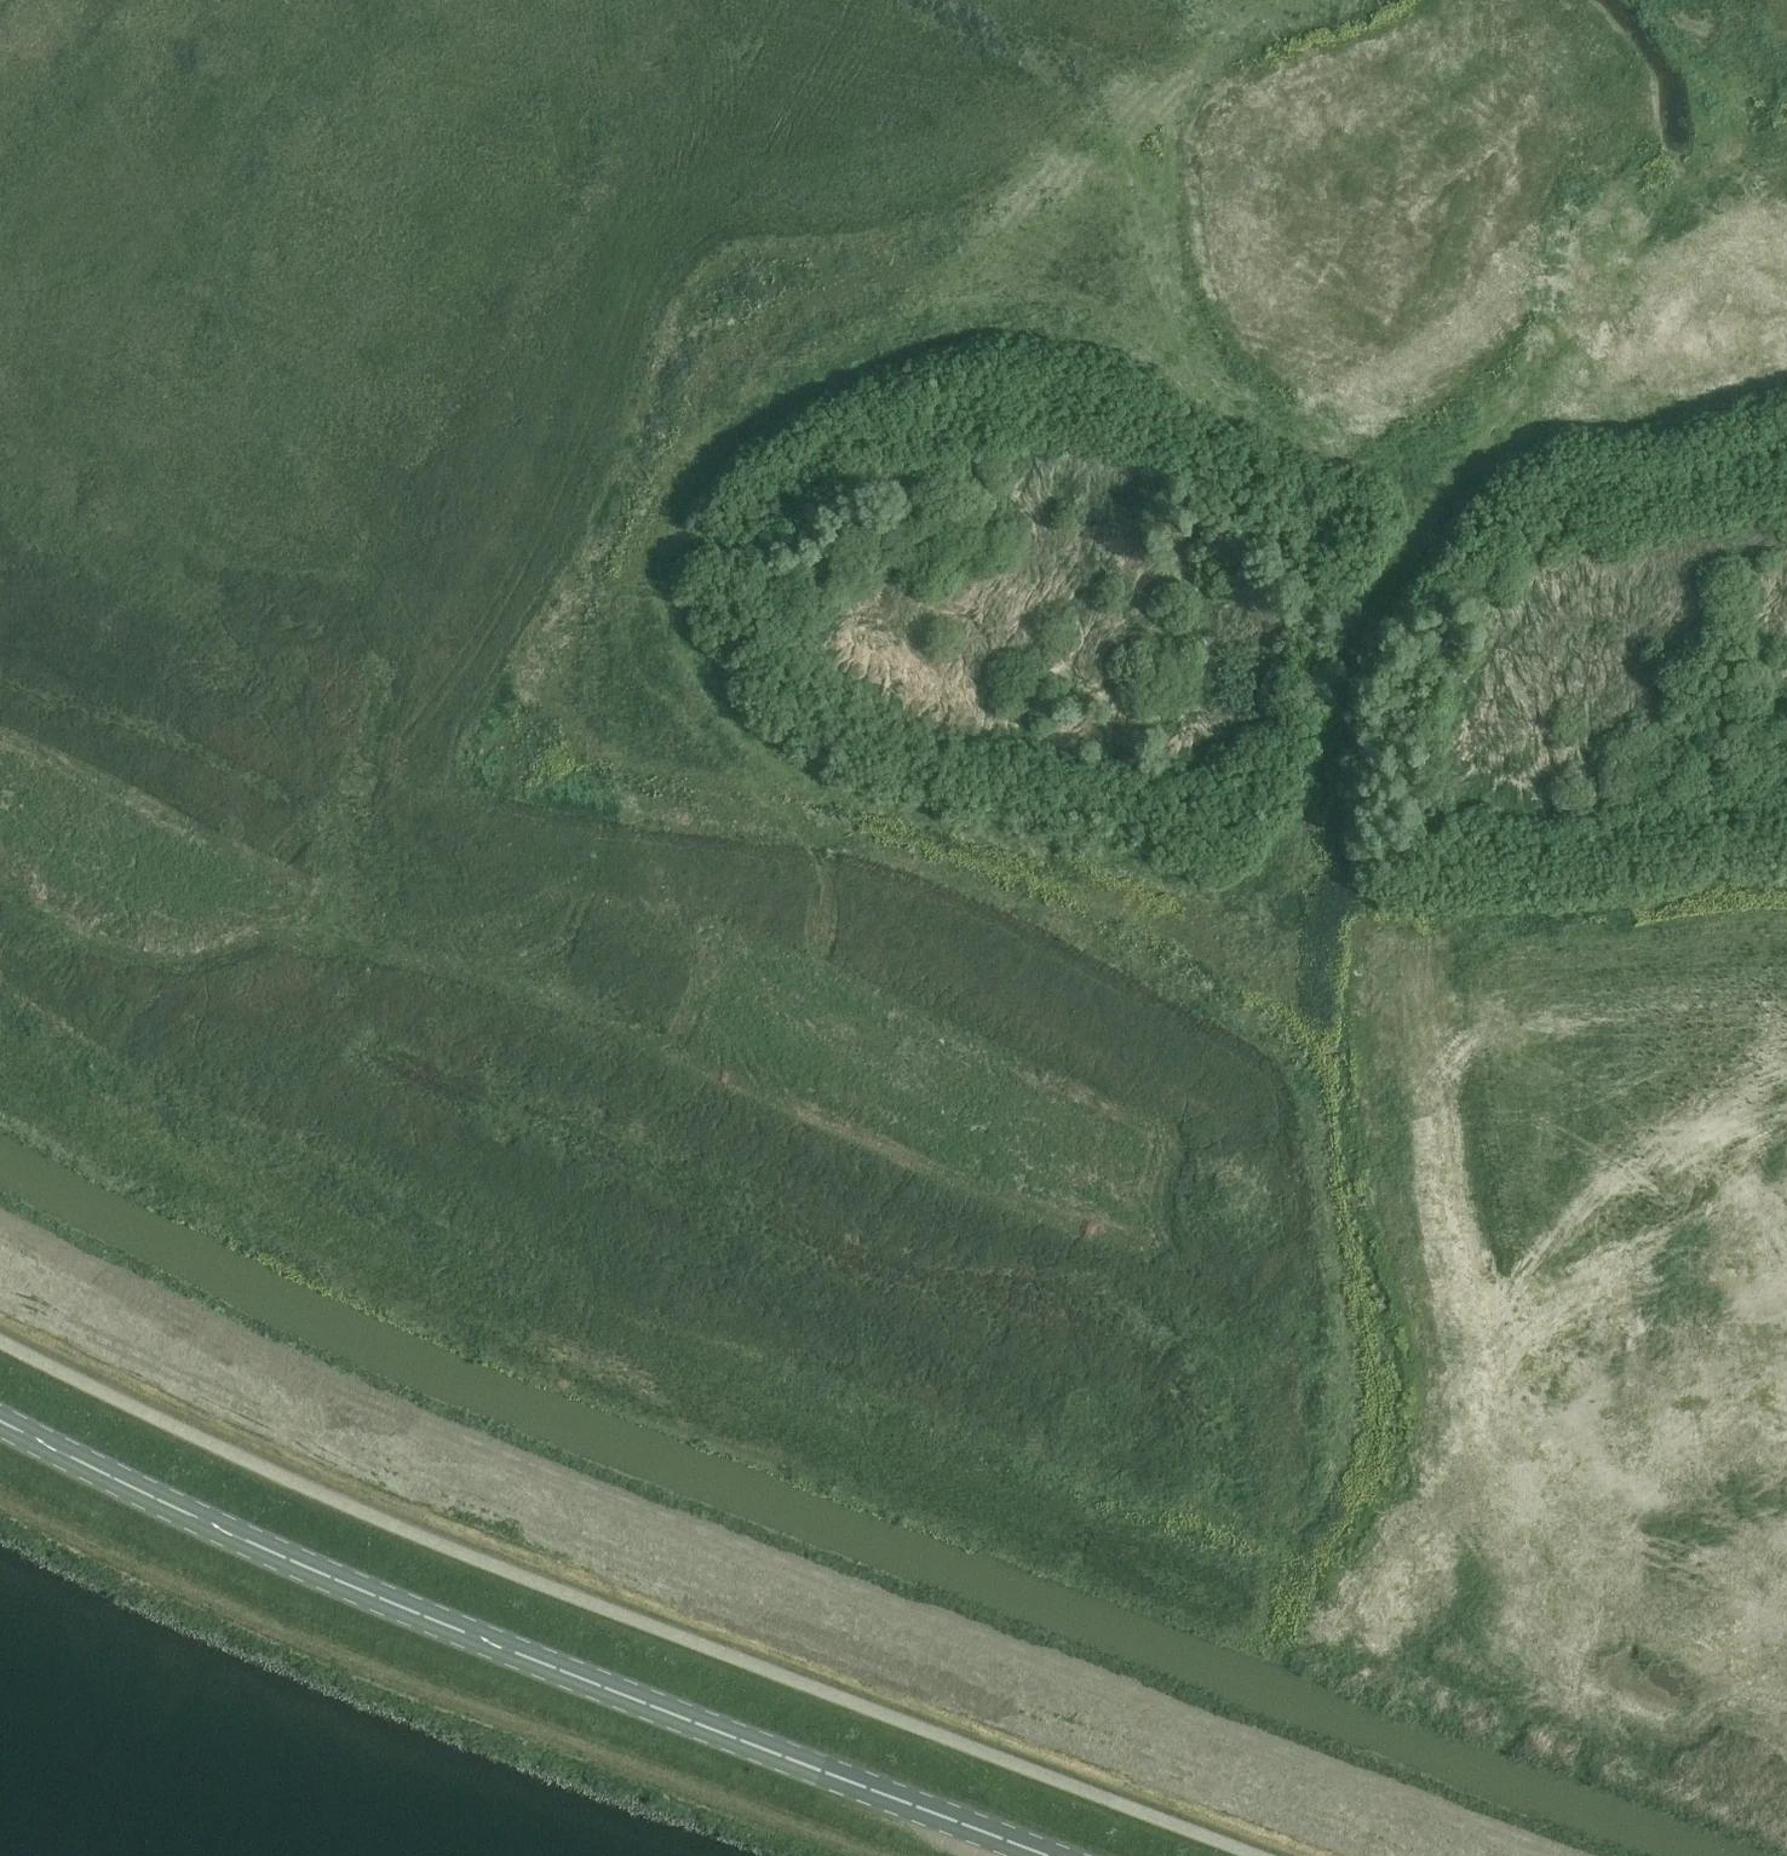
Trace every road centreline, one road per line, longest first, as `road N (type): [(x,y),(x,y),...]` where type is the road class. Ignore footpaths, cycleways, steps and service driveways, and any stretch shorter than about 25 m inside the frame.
road 1 (secondary): [(1050,1855),(269,1550),(0,1419)]

